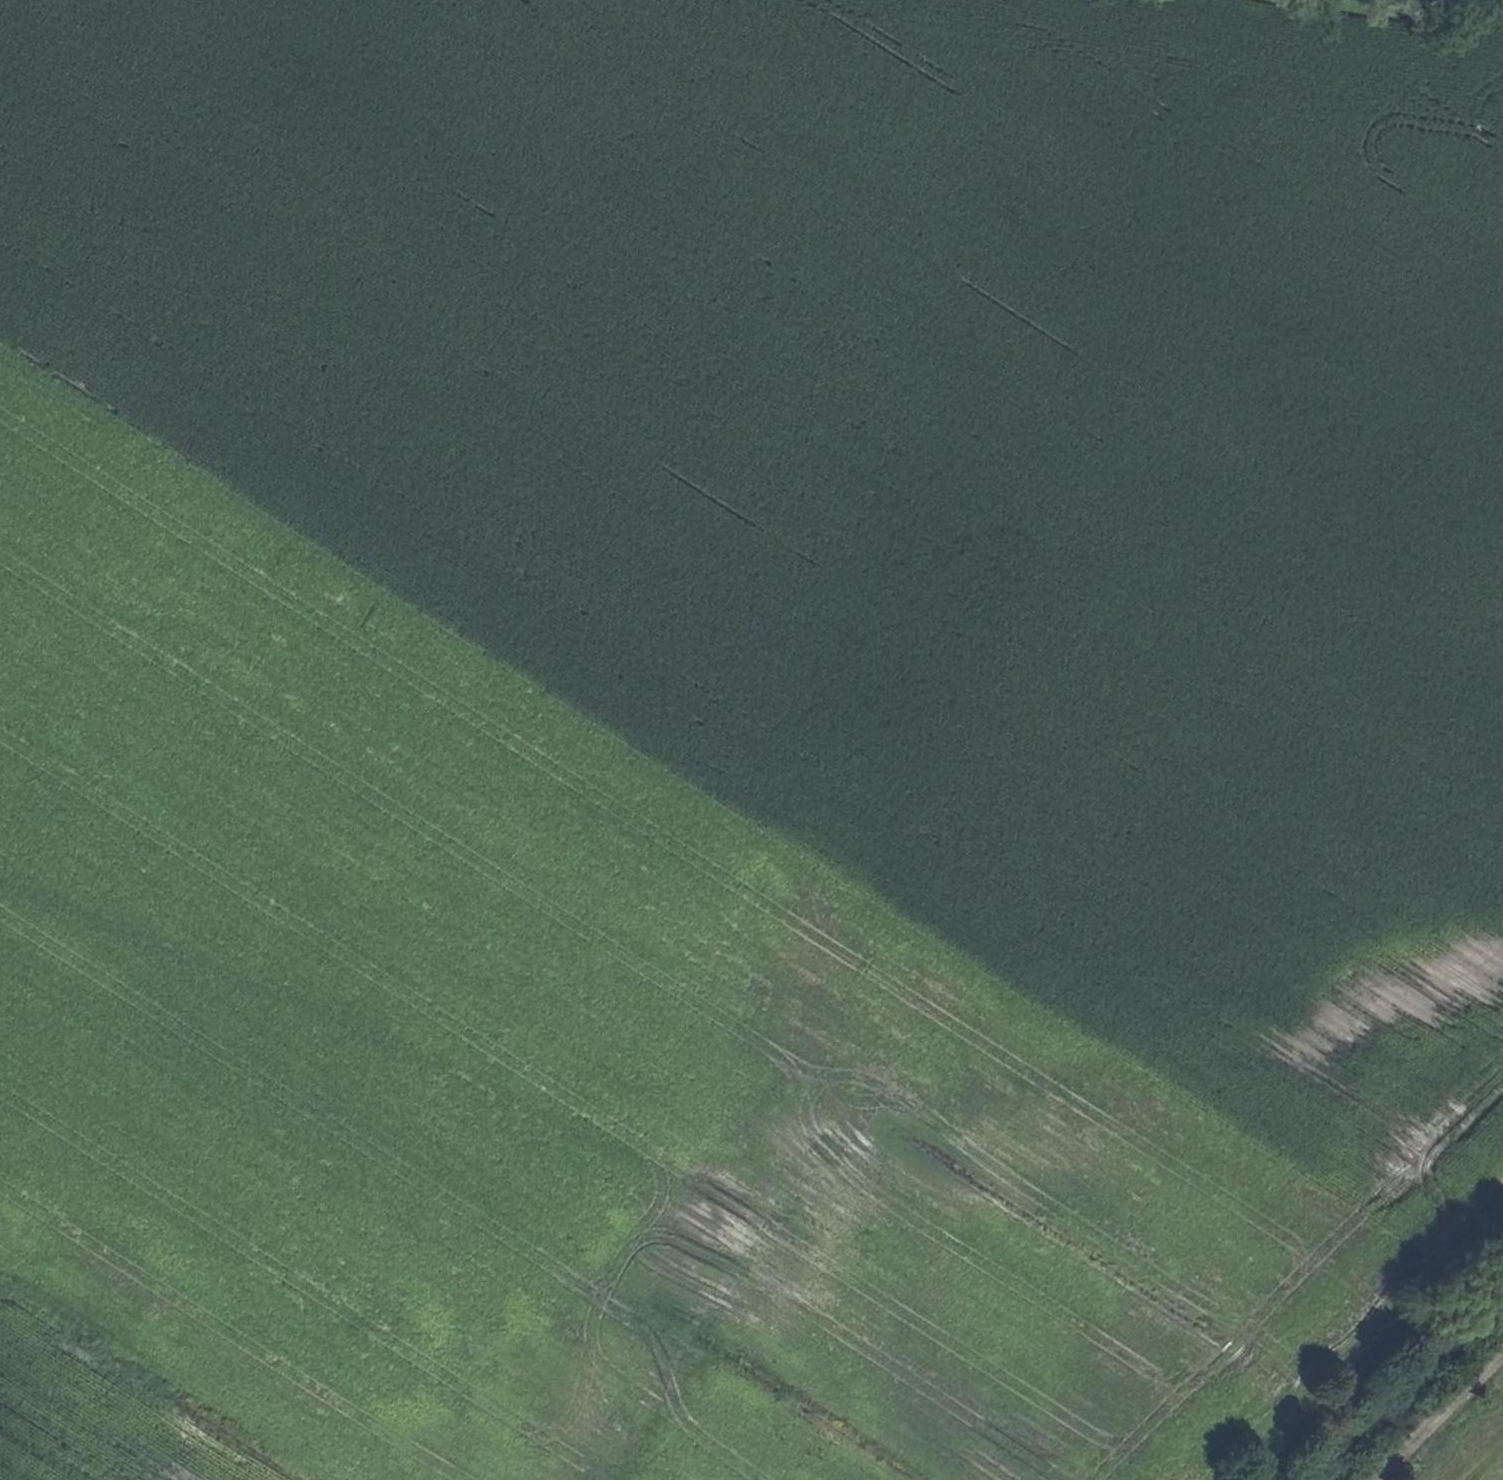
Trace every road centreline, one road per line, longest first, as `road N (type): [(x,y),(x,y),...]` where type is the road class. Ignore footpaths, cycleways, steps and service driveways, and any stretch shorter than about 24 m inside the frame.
road 1 (track): [(1502,1348),(1377,1479)]

